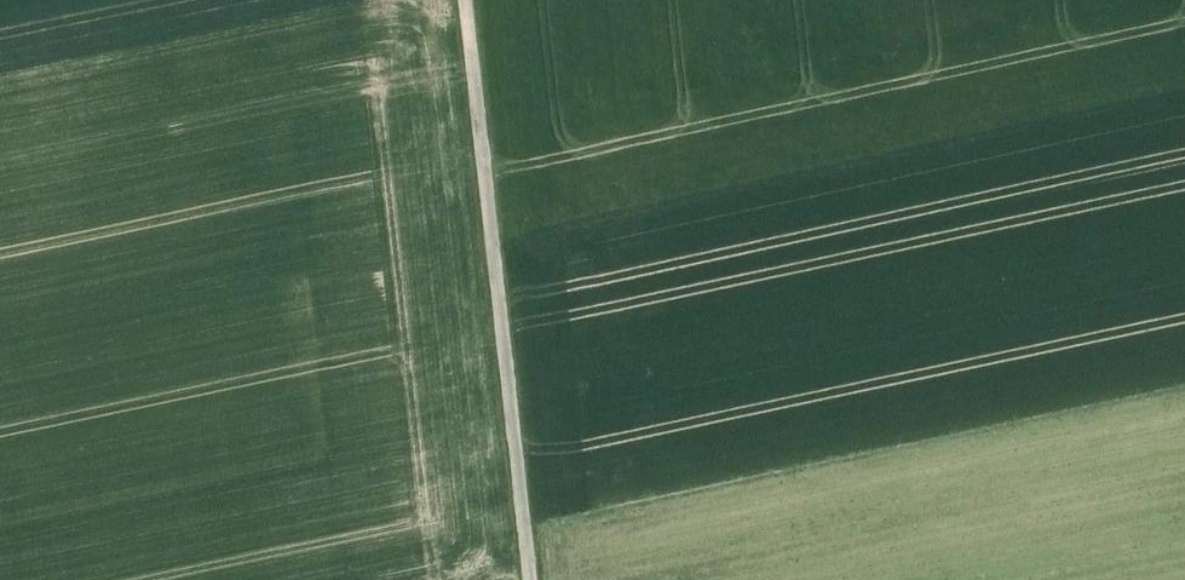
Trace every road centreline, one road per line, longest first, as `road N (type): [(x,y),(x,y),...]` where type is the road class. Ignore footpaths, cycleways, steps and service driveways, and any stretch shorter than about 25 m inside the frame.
road 1 (track): [(534,579),(467,0)]

